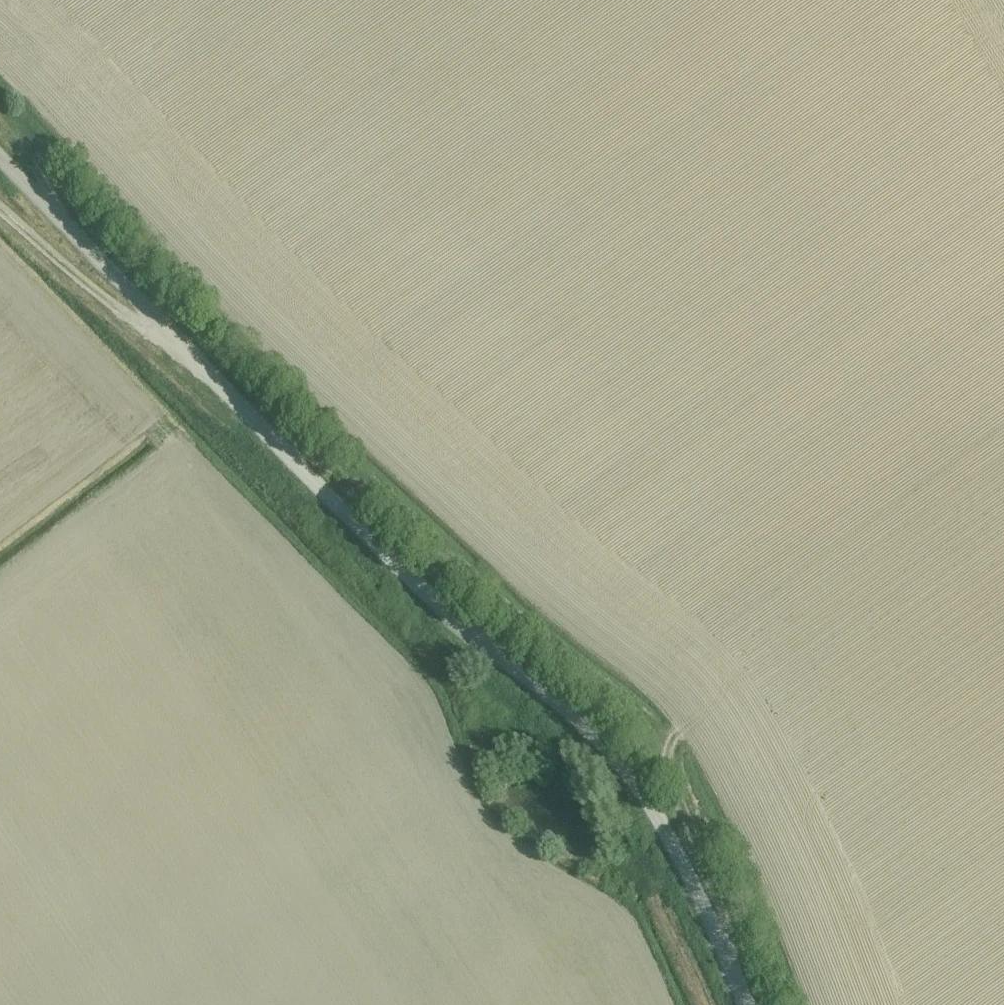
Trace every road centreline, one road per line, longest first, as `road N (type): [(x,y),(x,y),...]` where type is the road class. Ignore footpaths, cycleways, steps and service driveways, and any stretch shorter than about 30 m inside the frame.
road 1 (unclassified): [(744,1004),(657,816),(586,729),(422,597),(0,166)]

